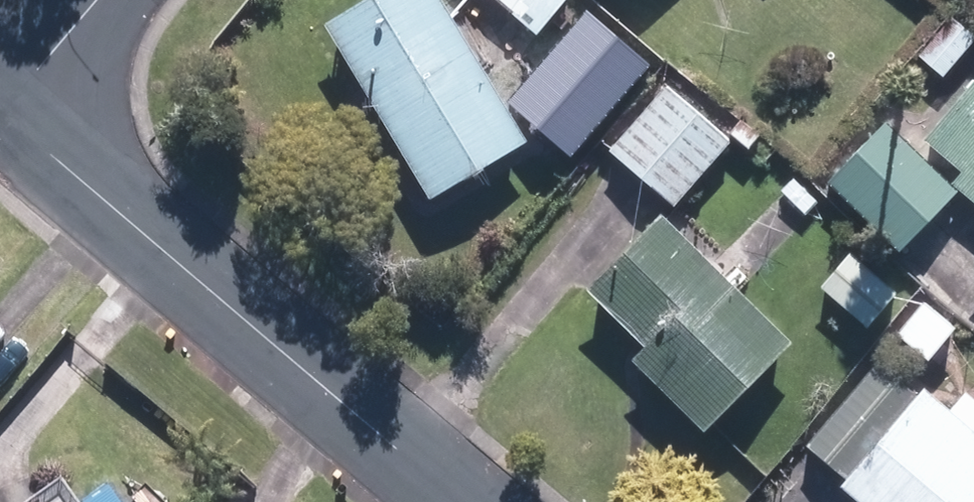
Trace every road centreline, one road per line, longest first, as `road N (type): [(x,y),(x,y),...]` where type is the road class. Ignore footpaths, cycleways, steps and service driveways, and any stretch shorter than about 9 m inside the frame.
road 1 (residential): [(460,501),(3,117)]
road 2 (residential): [(3,117),(97,0)]

